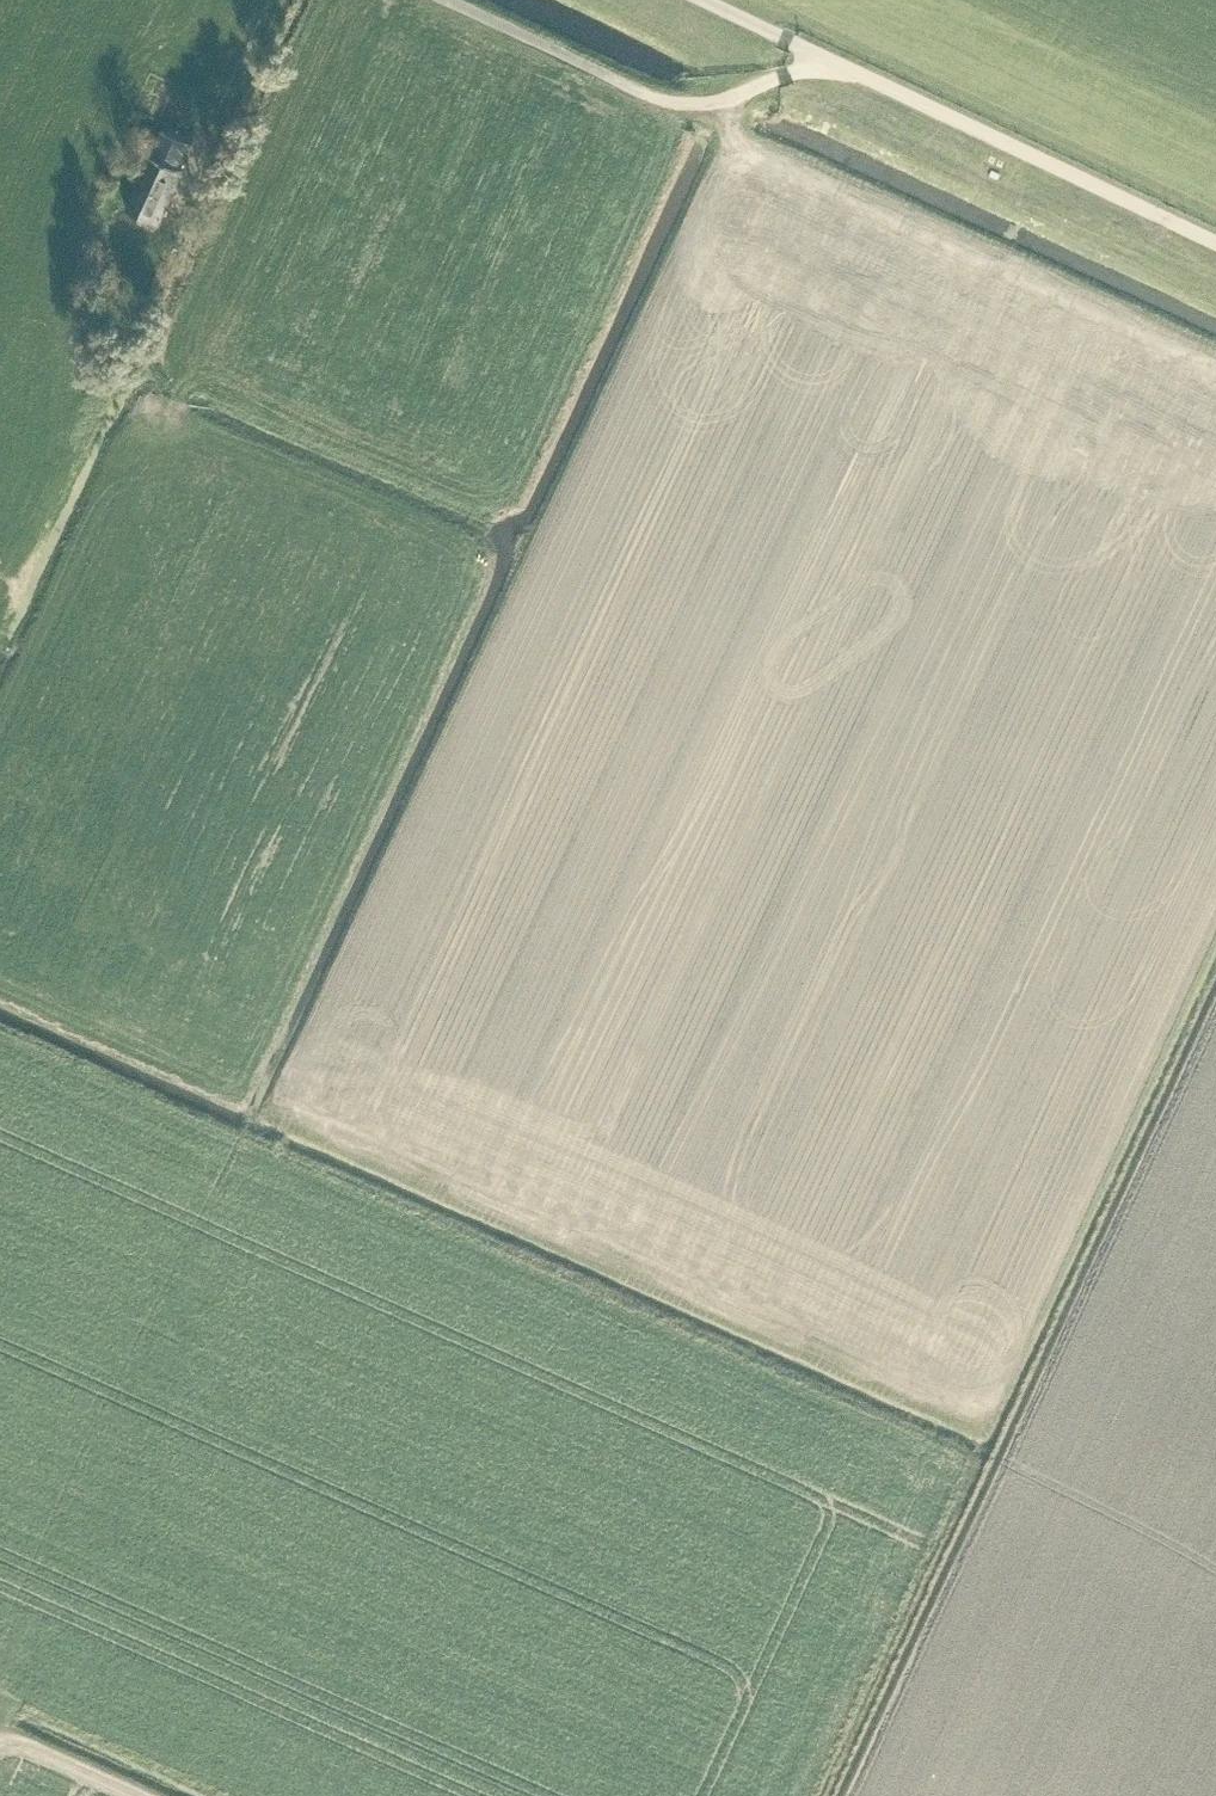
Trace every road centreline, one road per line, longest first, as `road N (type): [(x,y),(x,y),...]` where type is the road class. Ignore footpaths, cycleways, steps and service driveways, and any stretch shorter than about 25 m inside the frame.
road 1 (unclassified): [(706,0),(1215,241)]

